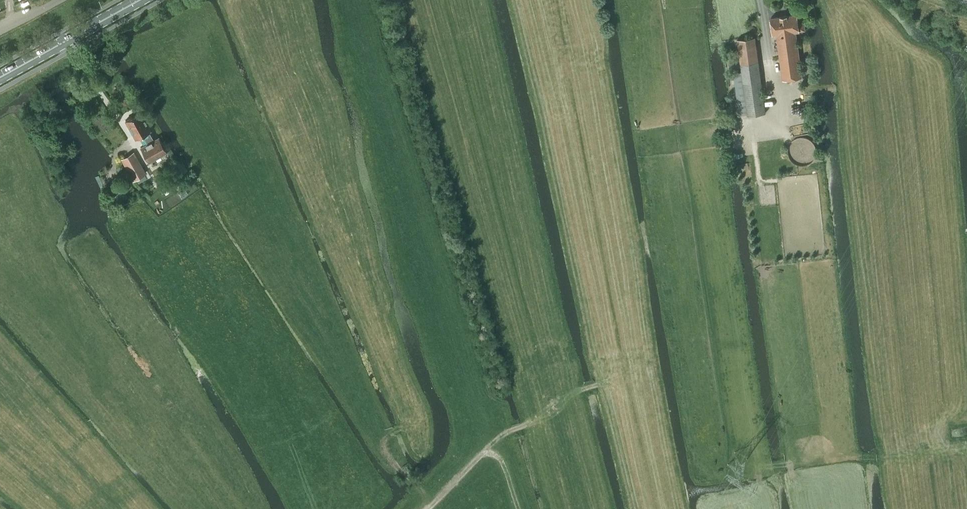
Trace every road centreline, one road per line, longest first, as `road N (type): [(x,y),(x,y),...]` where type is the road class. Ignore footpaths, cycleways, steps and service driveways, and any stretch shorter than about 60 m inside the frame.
road 1 (track): [(597,355),(605,382),(508,432),(488,456)]
road 2 (primary): [(0,76),(137,0)]

